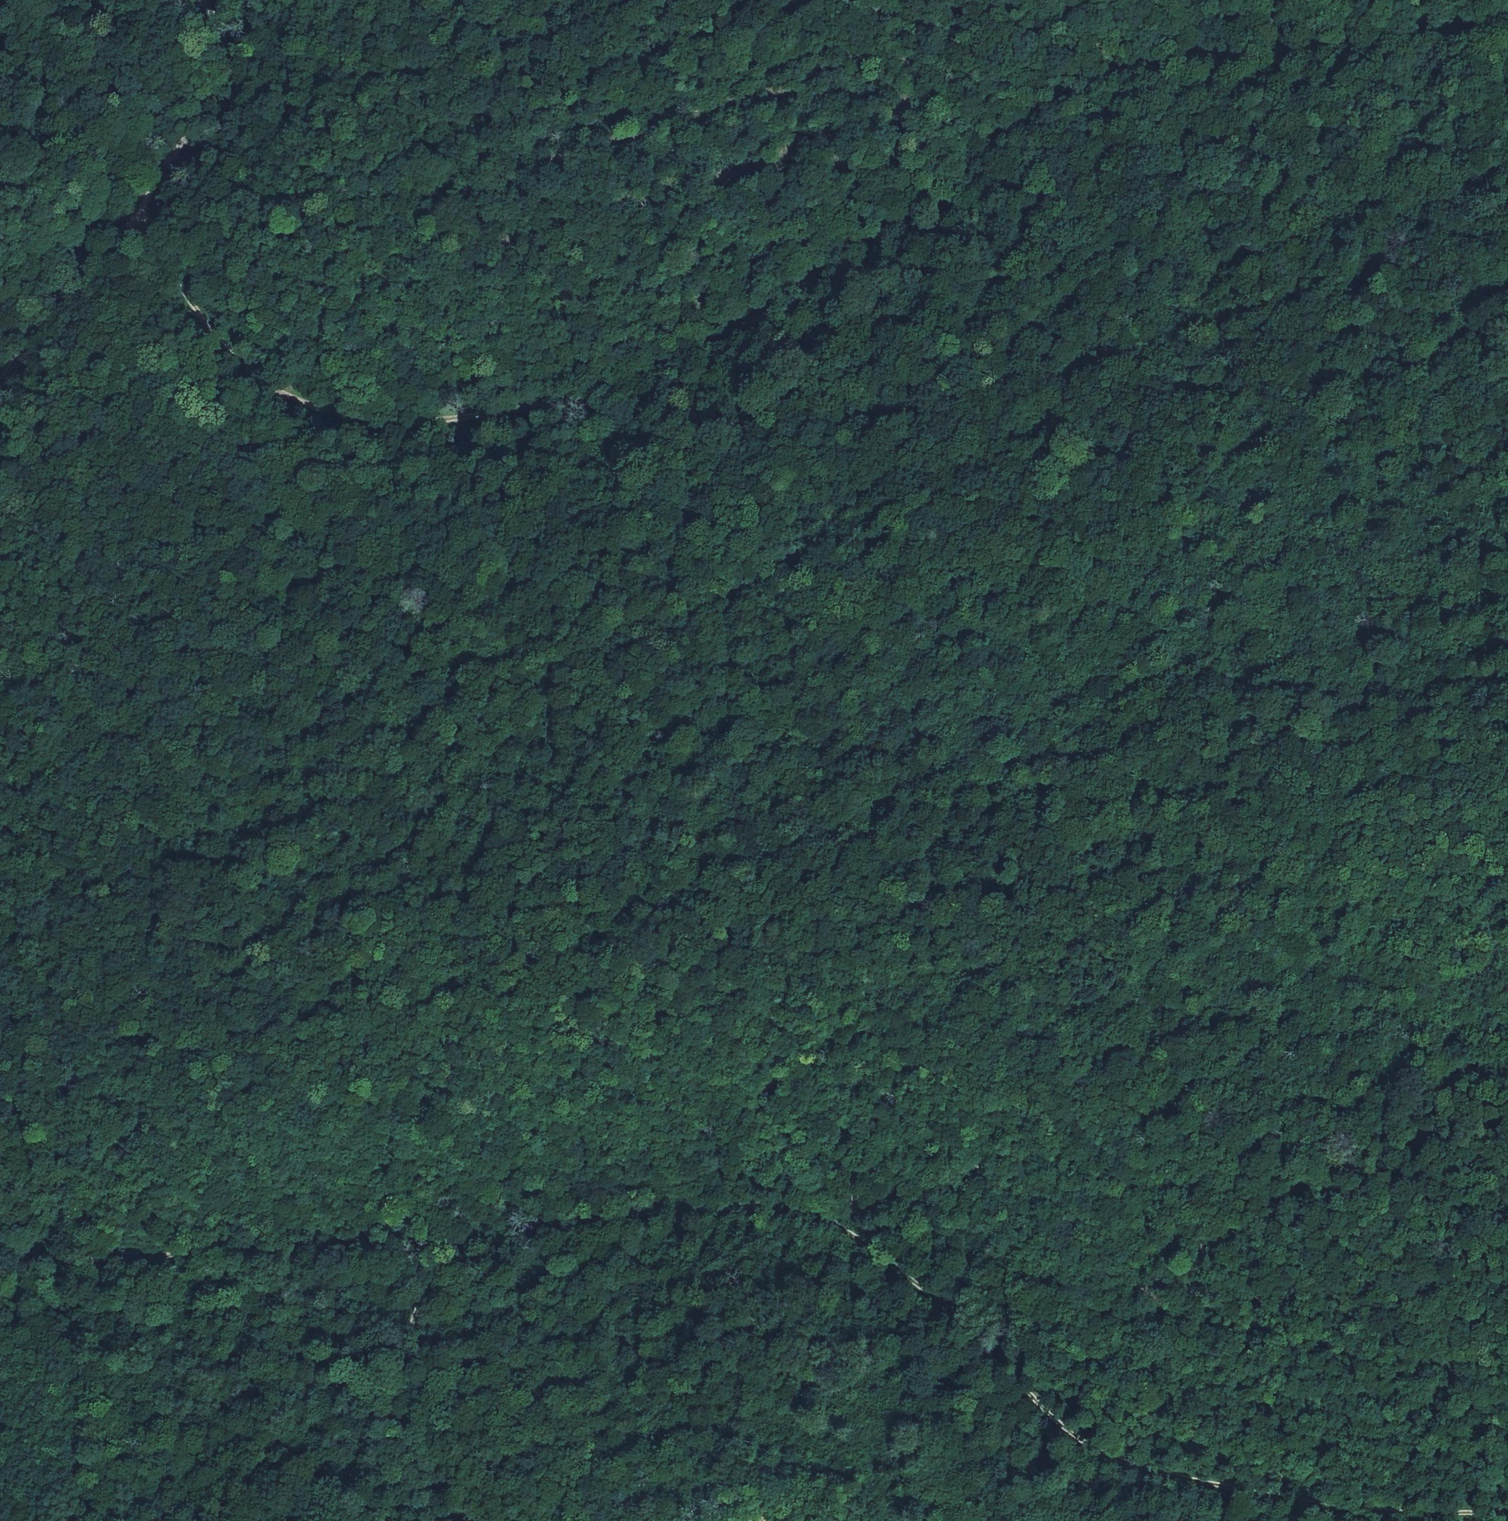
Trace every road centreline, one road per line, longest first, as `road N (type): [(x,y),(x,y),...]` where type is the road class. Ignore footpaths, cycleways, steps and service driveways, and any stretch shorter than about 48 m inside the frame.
road 1 (track): [(1507,18),(1379,43),(1171,60),(1052,117),(684,361),(583,401)]
road 2 (track): [(475,1234),(790,1208),(840,1227),(924,1291),(1014,1378)]
road 3 (track): [(583,401),(555,412),(429,427),(346,422),(233,355),(196,300),(175,226),(176,184)]
road 4 (track): [(1014,1378),(1055,1422),(1111,1452),(1199,1482),(1381,1511),(1507,1514)]
road 5 (track): [(475,1234),(100,1258),(28,1228),(0,1205)]
road 6 (track): [(410,1481),(413,1331),(429,1279),(475,1234)]
road 7 (track): [(0,386),(51,312),(176,184)]
road 8 (track): [(176,184),(204,128),(203,66),(195,18),(169,0)]

